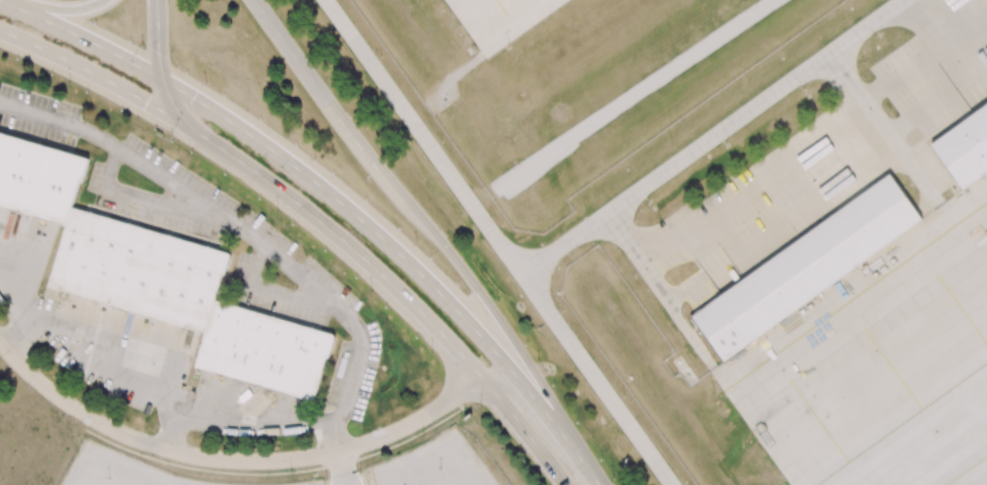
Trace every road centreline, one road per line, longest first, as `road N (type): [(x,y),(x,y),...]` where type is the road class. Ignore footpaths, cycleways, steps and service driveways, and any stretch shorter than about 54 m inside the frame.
road 1 (residential): [(673,484),(326,0)]
road 2 (trunk): [(593,477),(522,385),(404,259),(291,165),(162,79)]
road 3 (residential): [(0,343),(50,391),(116,431),(237,462),(316,457),(364,444),(483,379)]
road 4 (trunk): [(193,130),(344,240),(414,305),(565,484)]
road 5 (trunk): [(593,477),(486,301),(408,205)]
road 6 (secondary): [(408,205),(255,0)]
road 7 (trunk): [(0,31),(193,130)]
road 8 (trunk): [(162,79),(0,1)]
road 9 (secondary): [(157,0),(162,79),(193,130)]

